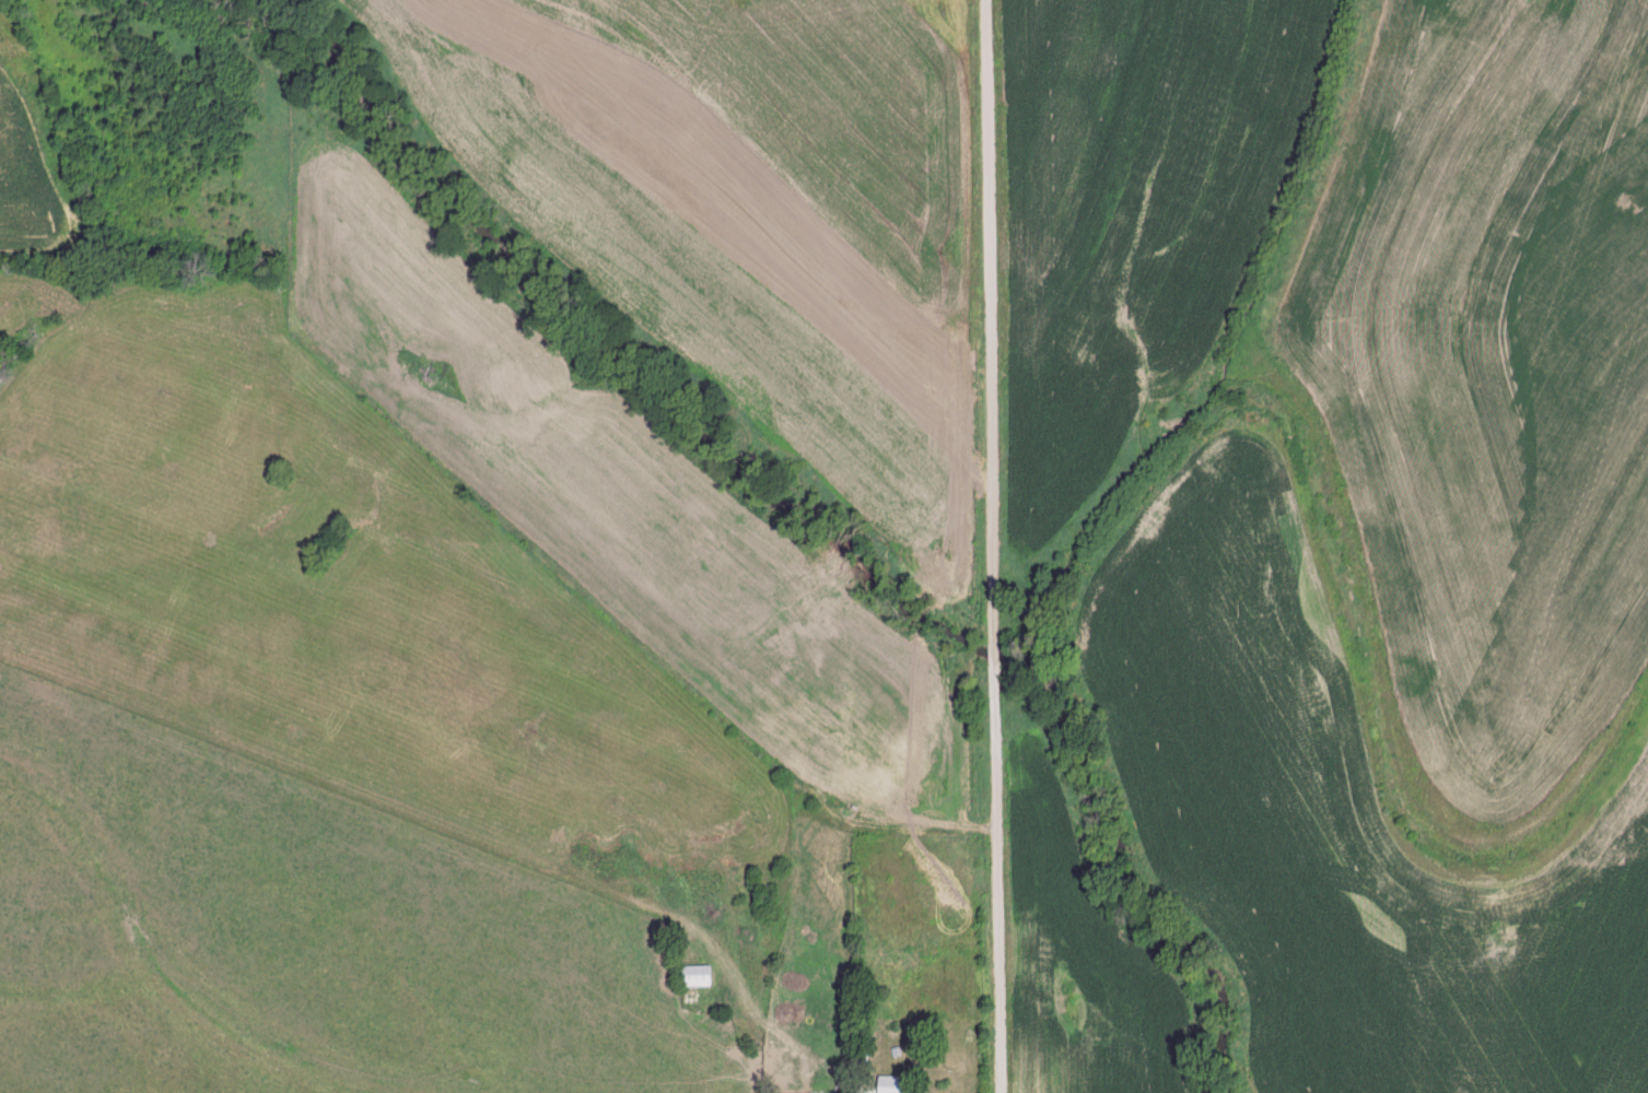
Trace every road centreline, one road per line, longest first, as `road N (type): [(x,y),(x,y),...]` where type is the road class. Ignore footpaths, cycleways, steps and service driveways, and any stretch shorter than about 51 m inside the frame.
road 1 (residential): [(986,0),(998,1092)]

